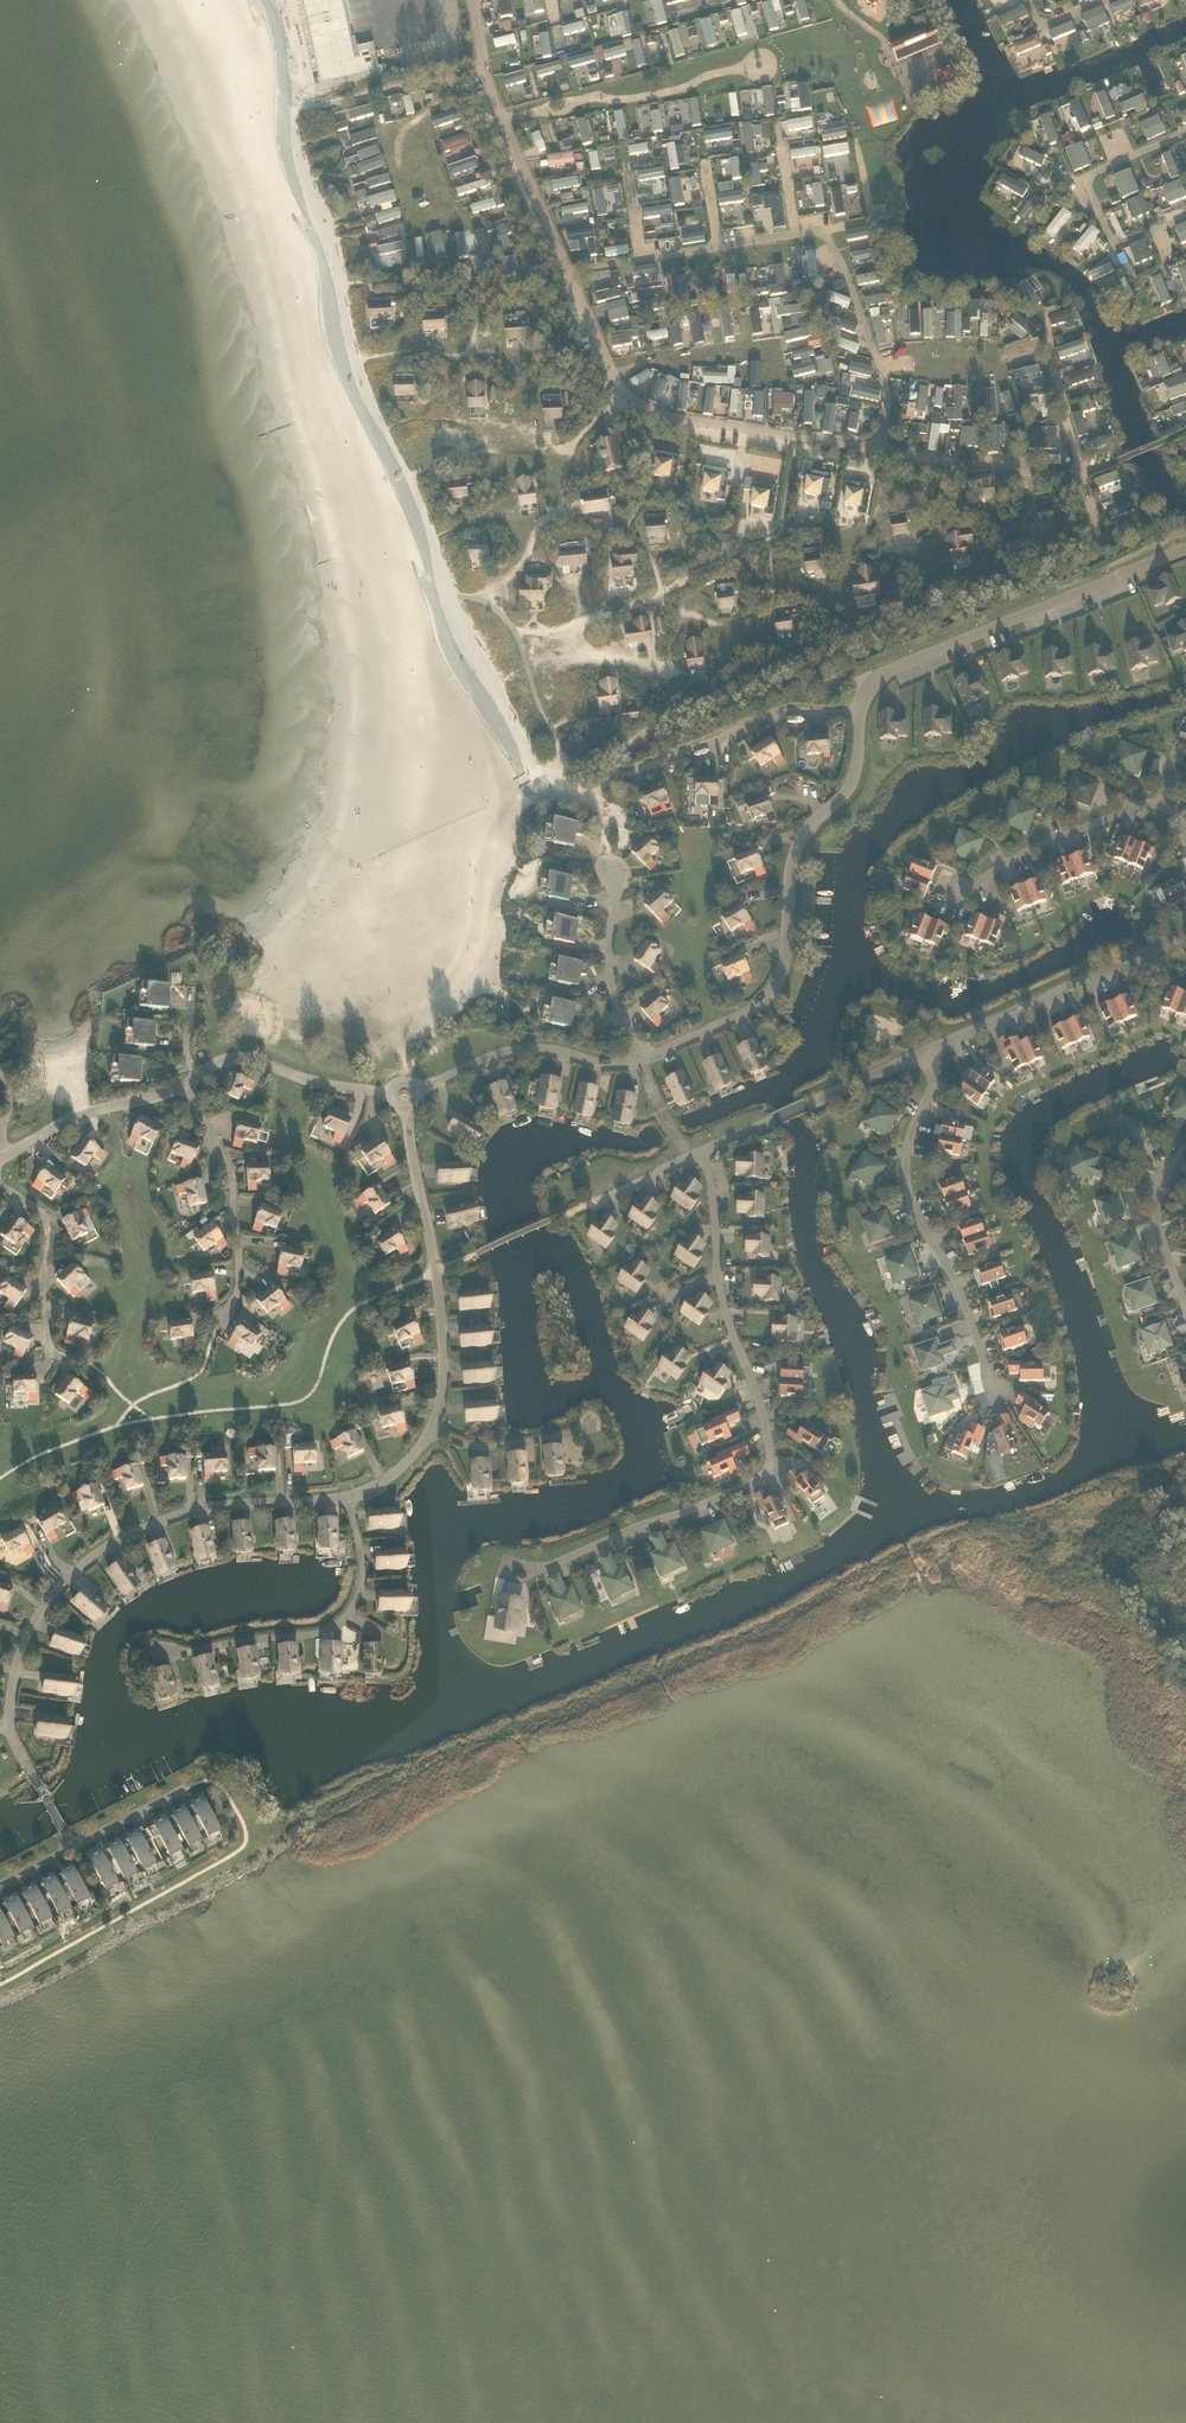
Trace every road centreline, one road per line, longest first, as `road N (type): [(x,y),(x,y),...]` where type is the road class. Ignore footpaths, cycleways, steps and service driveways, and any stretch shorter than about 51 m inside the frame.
road 1 (residential): [(1082,474),(982,468),(673,418),(634,400),(612,378),(492,102),(474,0)]
road 2 (residential): [(512,1571),(547,1567),(719,1497),(769,1465),(765,1413),(721,1284)]
road 3 (residential): [(10,1723),(15,1667),(35,1622),(104,1546),(205,1506),(348,1496)]
road 4 (residential): [(643,1061),(778,994),(789,951),(792,861),(797,846),(854,788),(861,714)]
road 5 (residential): [(861,714),(872,683),(892,668),(1185,548)]
road 6 (residential): [(993,1388),(906,1186),(915,1123),(934,1092),(922,1056)]
road 7 (residential): [(434,1430),(443,1339),(406,1109)]
road 8 (residential): [(155,1651),(307,1634),(336,1622),(354,1603),(362,1570),(348,1496)]
road 9 (residential): [(922,1056),(1185,935)]
road 10 (residential): [(218,1328),(233,1306),(240,1274),(236,1212),(222,1157),(188,1089)]
road 11 (residential): [(1185,825),(1175,808),(1152,799),(1029,848),(964,889)]
road 12 (residential): [(627,774),(783,713),(861,714)]
road 13 (residential): [(702,1156),(922,1056)]
road 14 (residential): [(420,1092),(527,1048),(599,1065),(643,1061)]
road 15 (residential): [(63,1359),(48,1348),(42,1304),(44,1217),(0,1186)]
road 16 (residential): [(200,1076),(243,1058),(301,1080),(390,1097)]
road 17 (residential): [(616,875),(612,977),(622,1024),(643,1061)]
road 18 (residential): [(9,1154),(103,1109),(188,1089)]
road 19 (residential): [(1185,1300),(1159,1202),(1185,1144)]
road 20 (track): [(1082,474),(1042,314)]
road 21 (residential): [(702,1156),(553,1221)]
road 22 (residential): [(434,1430),(488,1448),(591,1428)]
road 23 (track): [(612,378),(649,361),(765,355)]
road 24 (residential): [(73,1851),(10,1723)]
road 25 (residential): [(189,1788),(73,1851)]
road 26 (residential): [(721,1284),(702,1156)]
road 27 (track): [(466,74),(401,137),(400,170)]

